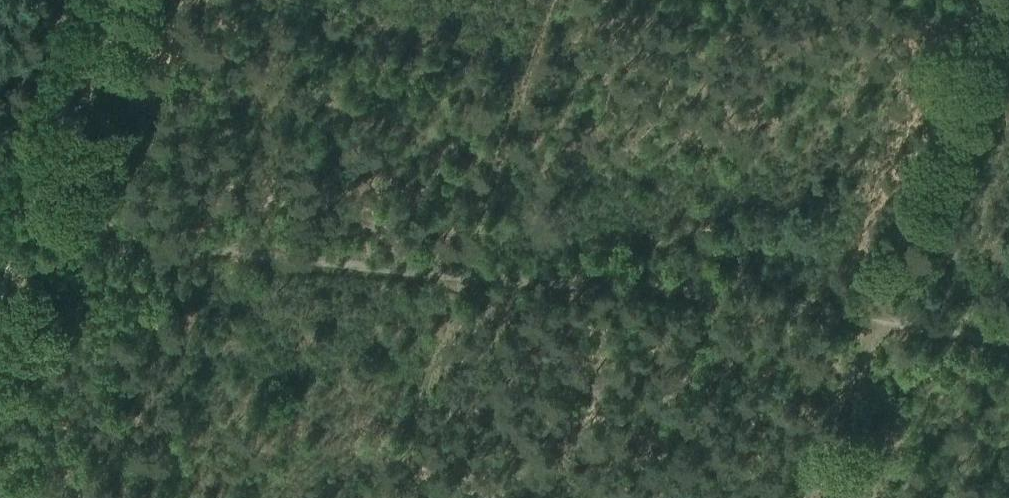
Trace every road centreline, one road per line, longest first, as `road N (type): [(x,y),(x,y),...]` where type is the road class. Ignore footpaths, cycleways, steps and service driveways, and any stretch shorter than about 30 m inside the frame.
road 1 (track): [(30,206),(152,243),(759,303),(1008,340)]
road 2 (track): [(983,0),(809,497)]
road 3 (track): [(117,0),(0,339)]
road 4 (track): [(388,497),(462,280)]

